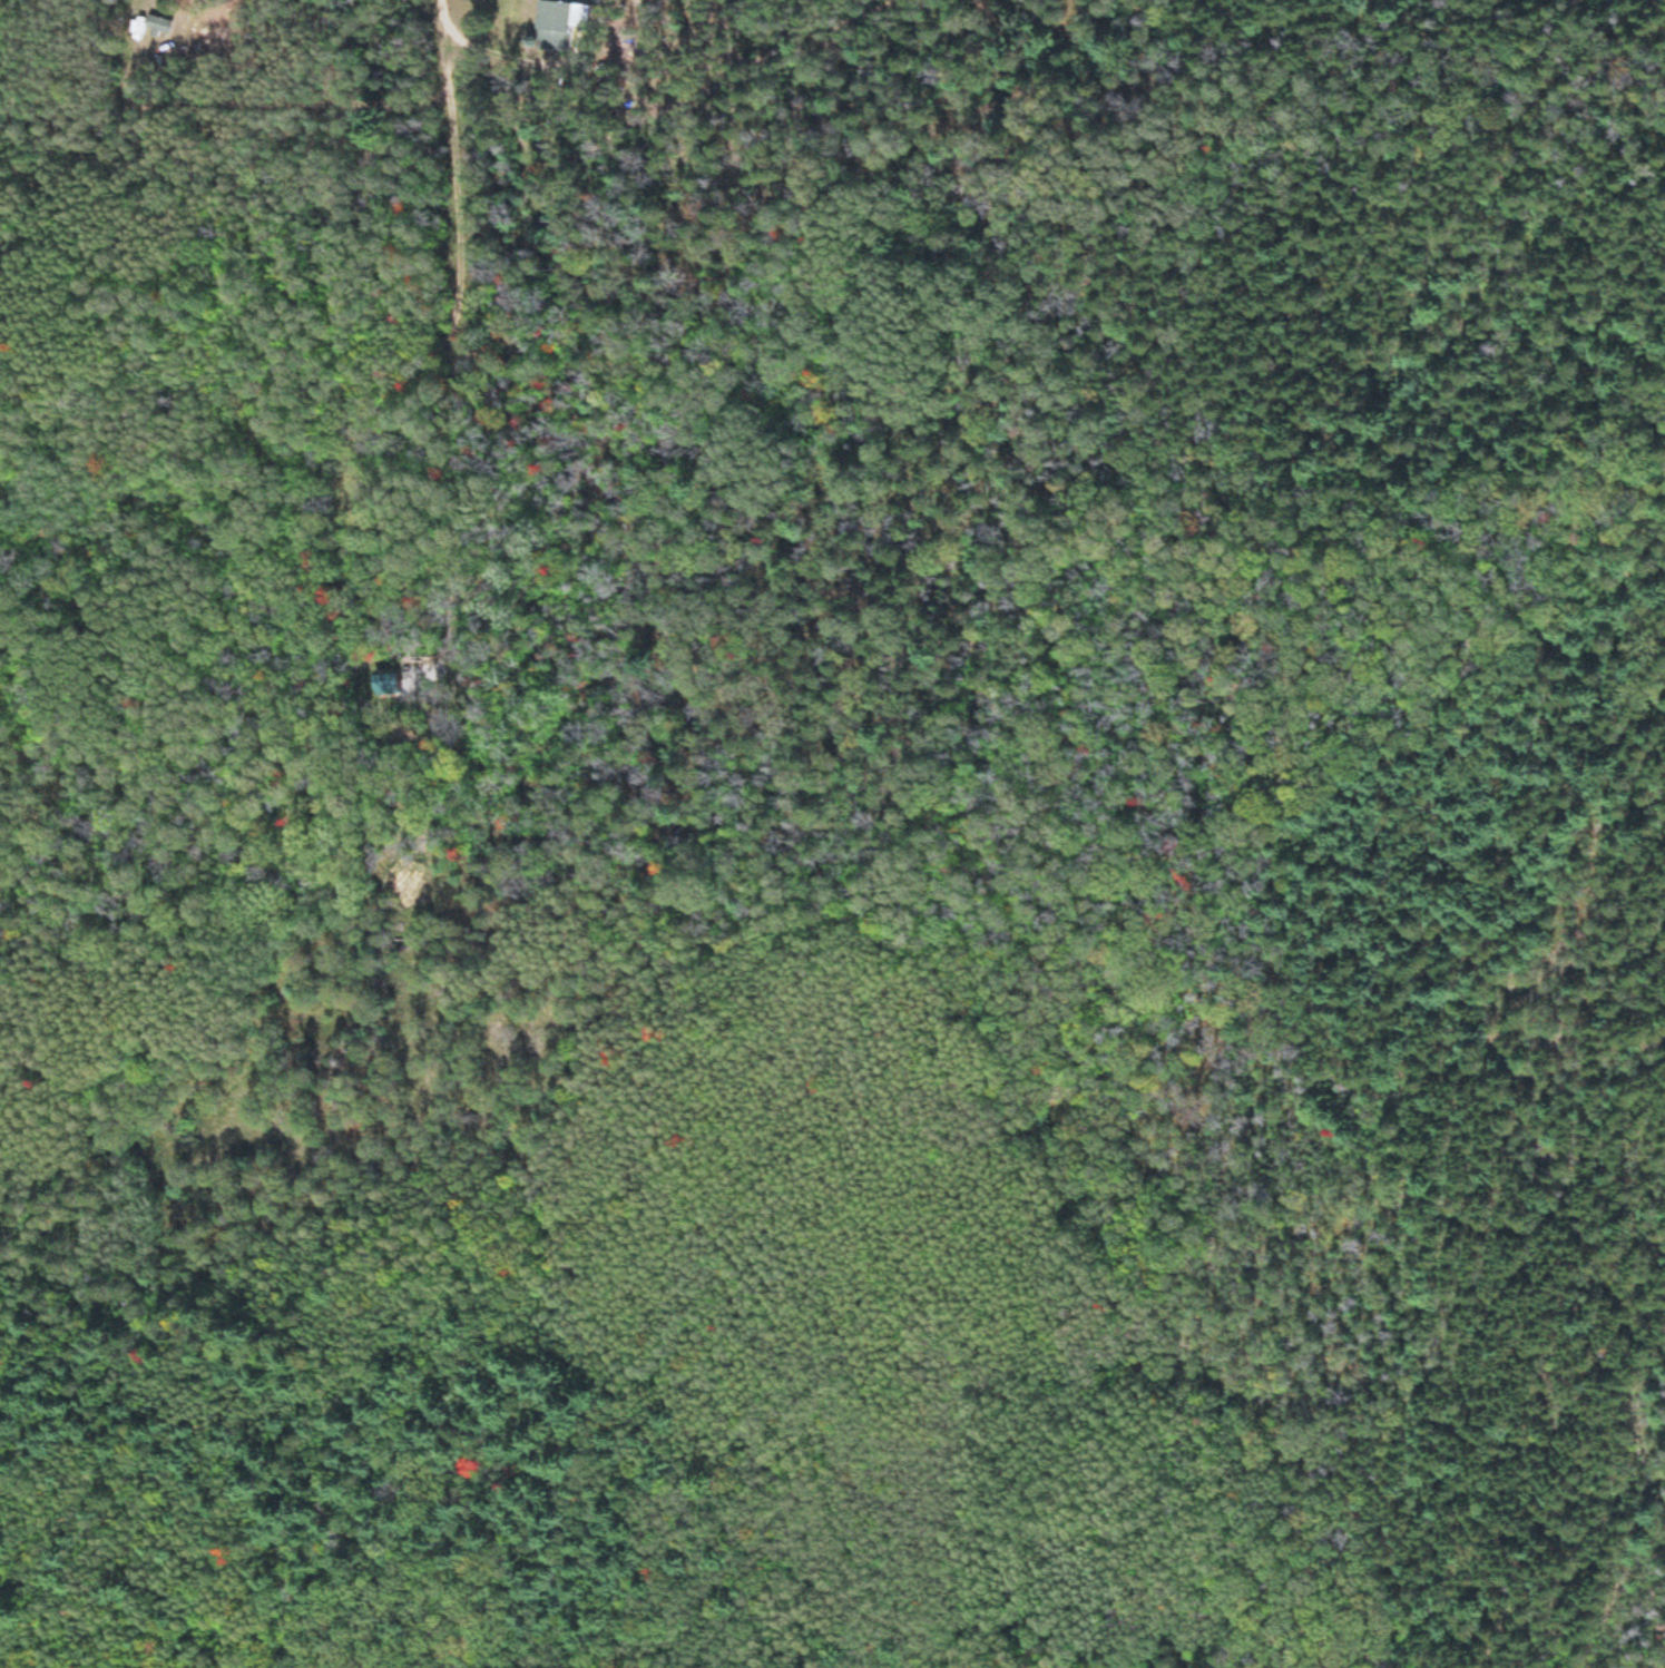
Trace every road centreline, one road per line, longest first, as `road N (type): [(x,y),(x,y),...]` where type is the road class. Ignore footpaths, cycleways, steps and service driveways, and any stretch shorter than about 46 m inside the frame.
road 1 (residential): [(481,208),(475,0)]

